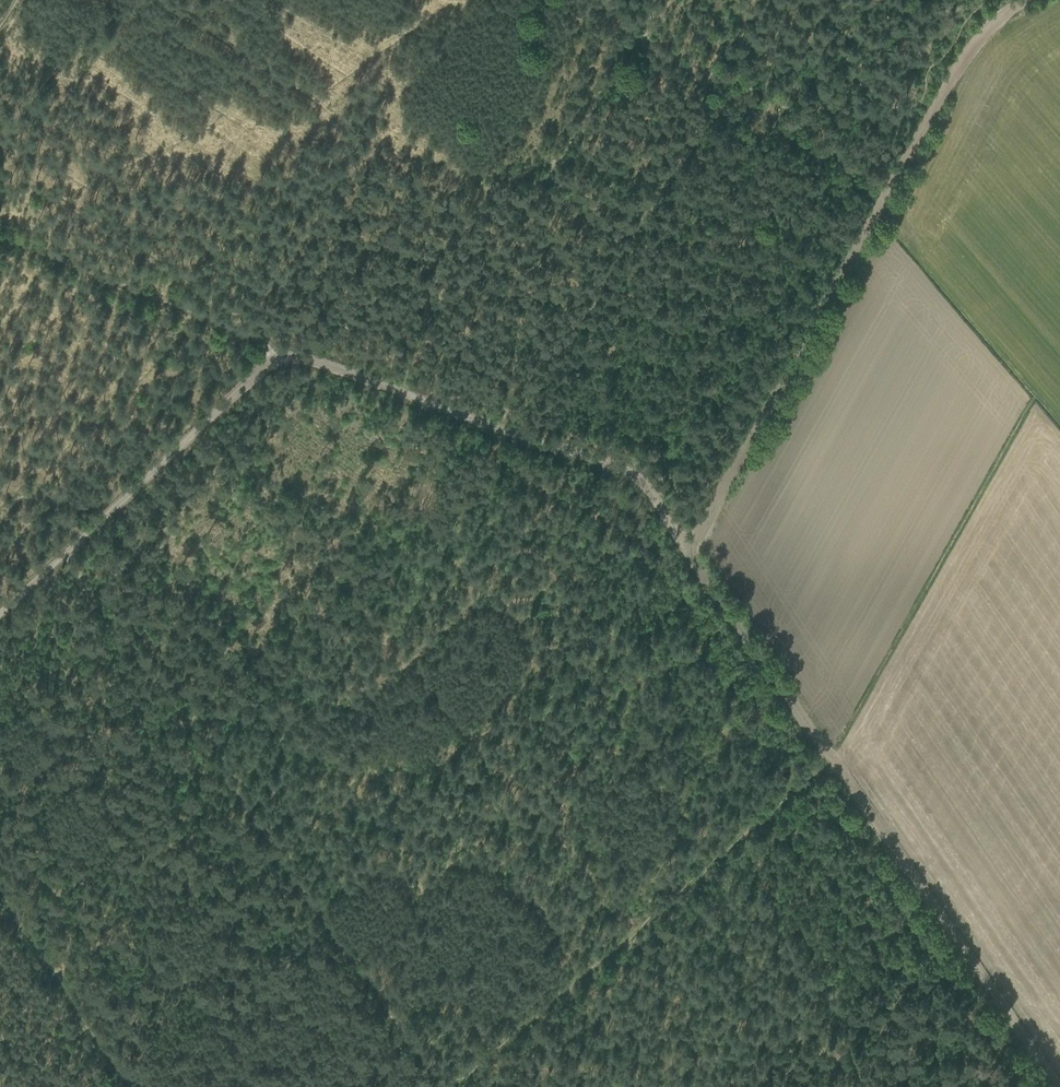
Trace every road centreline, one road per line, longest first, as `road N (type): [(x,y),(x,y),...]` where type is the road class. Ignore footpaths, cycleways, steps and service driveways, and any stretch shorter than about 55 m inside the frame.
road 1 (track): [(0,612),(275,359),(298,358),(396,389),(604,463),(641,484),(688,555)]
road 2 (track): [(1028,0),(992,21),(959,64),(688,555)]
road 3 (track): [(457,1086),(789,798)]
road 4 (track): [(832,761),(1055,1086)]
road 5 (track): [(583,0),(883,195)]
road 6 (track): [(688,555),(832,761)]
road 7 (track): [(0,896),(127,1086)]

